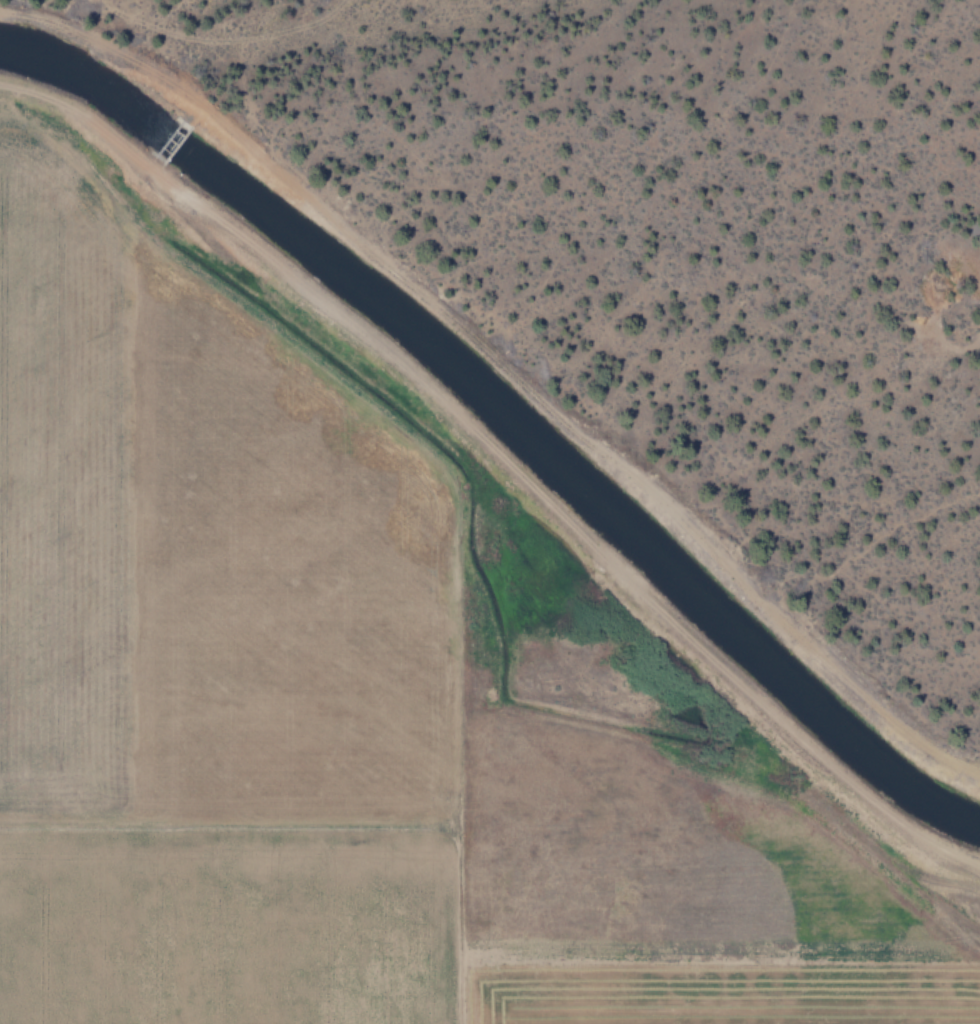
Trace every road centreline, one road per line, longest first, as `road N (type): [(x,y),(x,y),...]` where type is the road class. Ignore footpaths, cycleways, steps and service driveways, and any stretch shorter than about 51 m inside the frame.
road 1 (track): [(0,87),(56,102),(369,321),(910,840),(979,863)]

